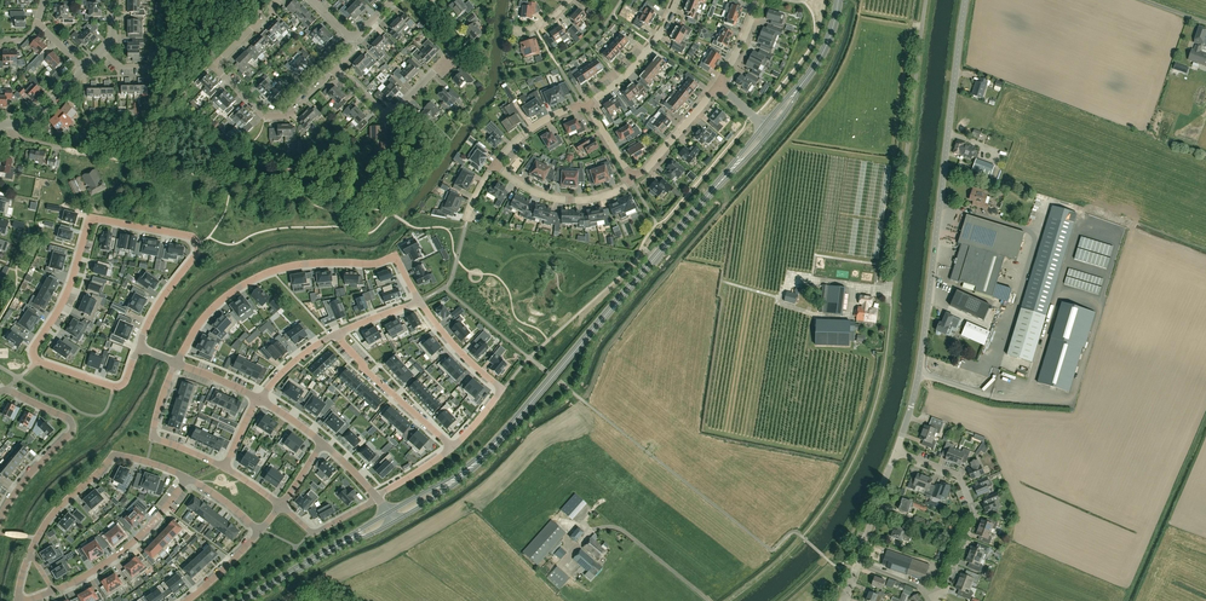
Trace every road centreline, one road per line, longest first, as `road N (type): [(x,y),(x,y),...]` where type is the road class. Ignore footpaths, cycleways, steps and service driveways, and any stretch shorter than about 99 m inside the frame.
road 1 (residential): [(139,347),(158,305),(197,254),(197,241),(97,218),(34,354),(113,386)]
road 2 (tertiary): [(896,451),(919,373),(965,0)]
road 3 (secondary): [(767,127),(493,446)]
road 4 (residential): [(419,302),(395,255),(281,269),(221,301),(176,362)]
road 5 (unclassified): [(926,0),(890,291)]
road 6 (residential): [(337,67),(289,116),(264,116),(222,75),(221,62),(257,22),(257,0)]
road 7 (residential): [(188,478),(114,454),(52,514),(30,552)]
road 8 (residential): [(930,593),(948,585),(976,514),(960,476),(896,451)]
road 9 (residential): [(0,393),(73,425),(0,520)]
road 10 (residential): [(188,478),(119,555),(54,591)]
road 11 (residential): [(453,447),(336,333)]
road 12 (residential): [(225,468),(153,437),(176,362)]
road 13 (residential): [(632,177),(608,195),(570,201),(537,193),(495,165)]
road 14 (secondary): [(838,0),(821,57),(767,127)]
road 15 (residential): [(337,67),(391,112),(449,63)]
road 16 (residential): [(589,105),(644,55),(677,0)]
road 17 (residential): [(13,123),(19,139),(128,161)]
road 18 (residential): [(717,85),(632,177)]
road 19 (secondary): [(493,446),(388,513)]
road 20 (secondary): [(395,521),(461,479),(493,446)]
road 21 (residential): [(502,390),(419,302)]

